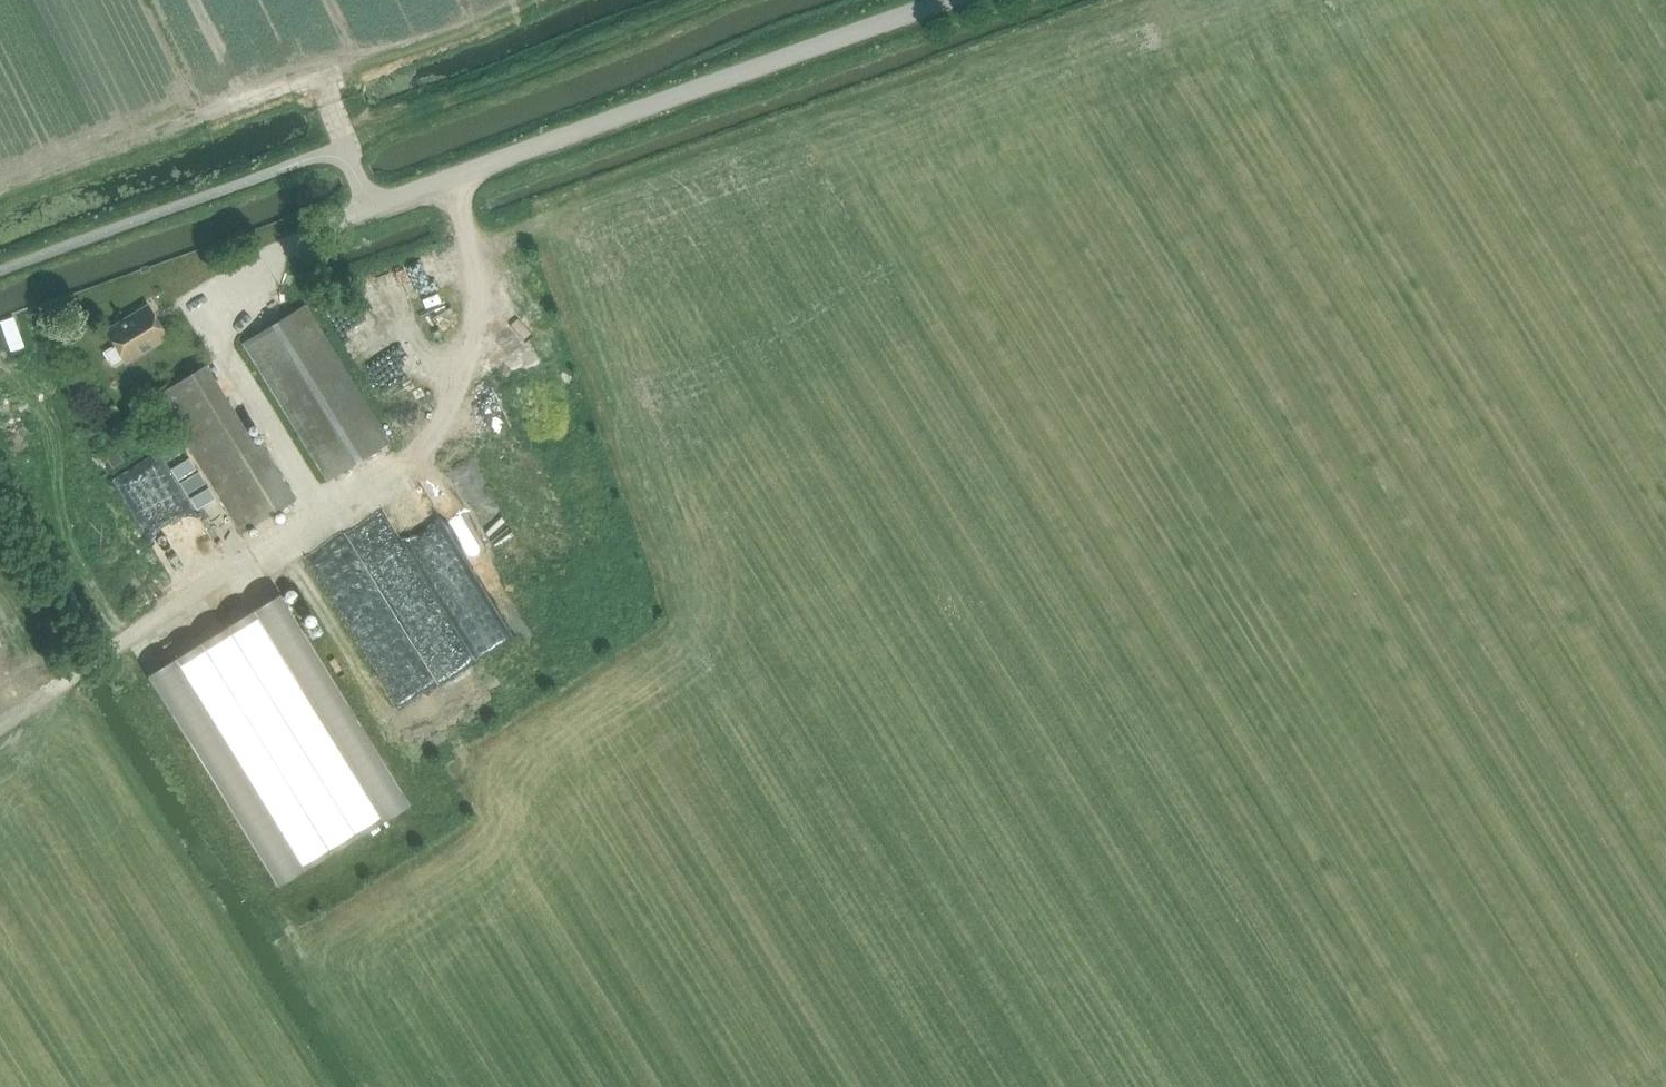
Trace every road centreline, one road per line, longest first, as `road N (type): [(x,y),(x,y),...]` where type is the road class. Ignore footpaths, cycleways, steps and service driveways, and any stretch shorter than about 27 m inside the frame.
road 1 (track): [(0,723),(243,560),(483,420),(500,400),(513,345),(447,178)]
road 2 (unclassified): [(394,197),(949,0)]

